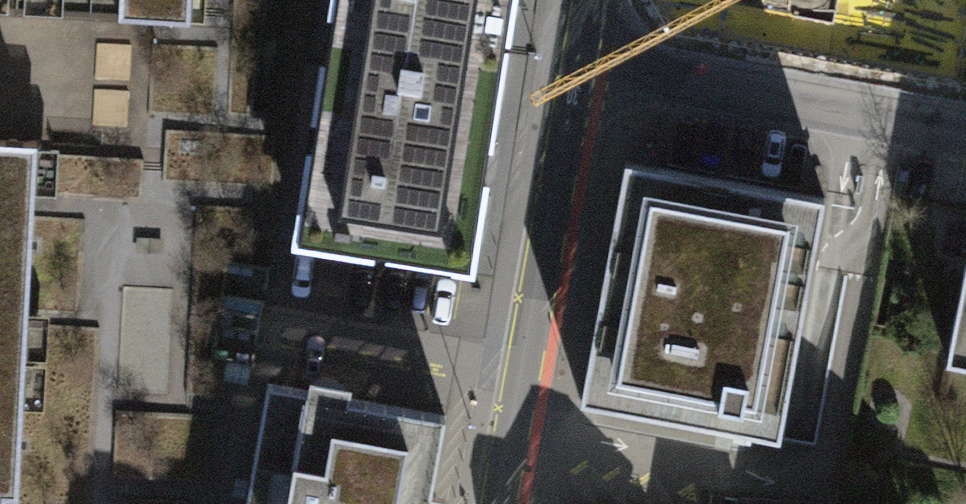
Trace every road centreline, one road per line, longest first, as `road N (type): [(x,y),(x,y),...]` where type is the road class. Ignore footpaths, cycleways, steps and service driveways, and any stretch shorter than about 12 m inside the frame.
road 1 (residential): [(583,63),(504,503)]
road 2 (residential): [(965,134),(583,63)]

